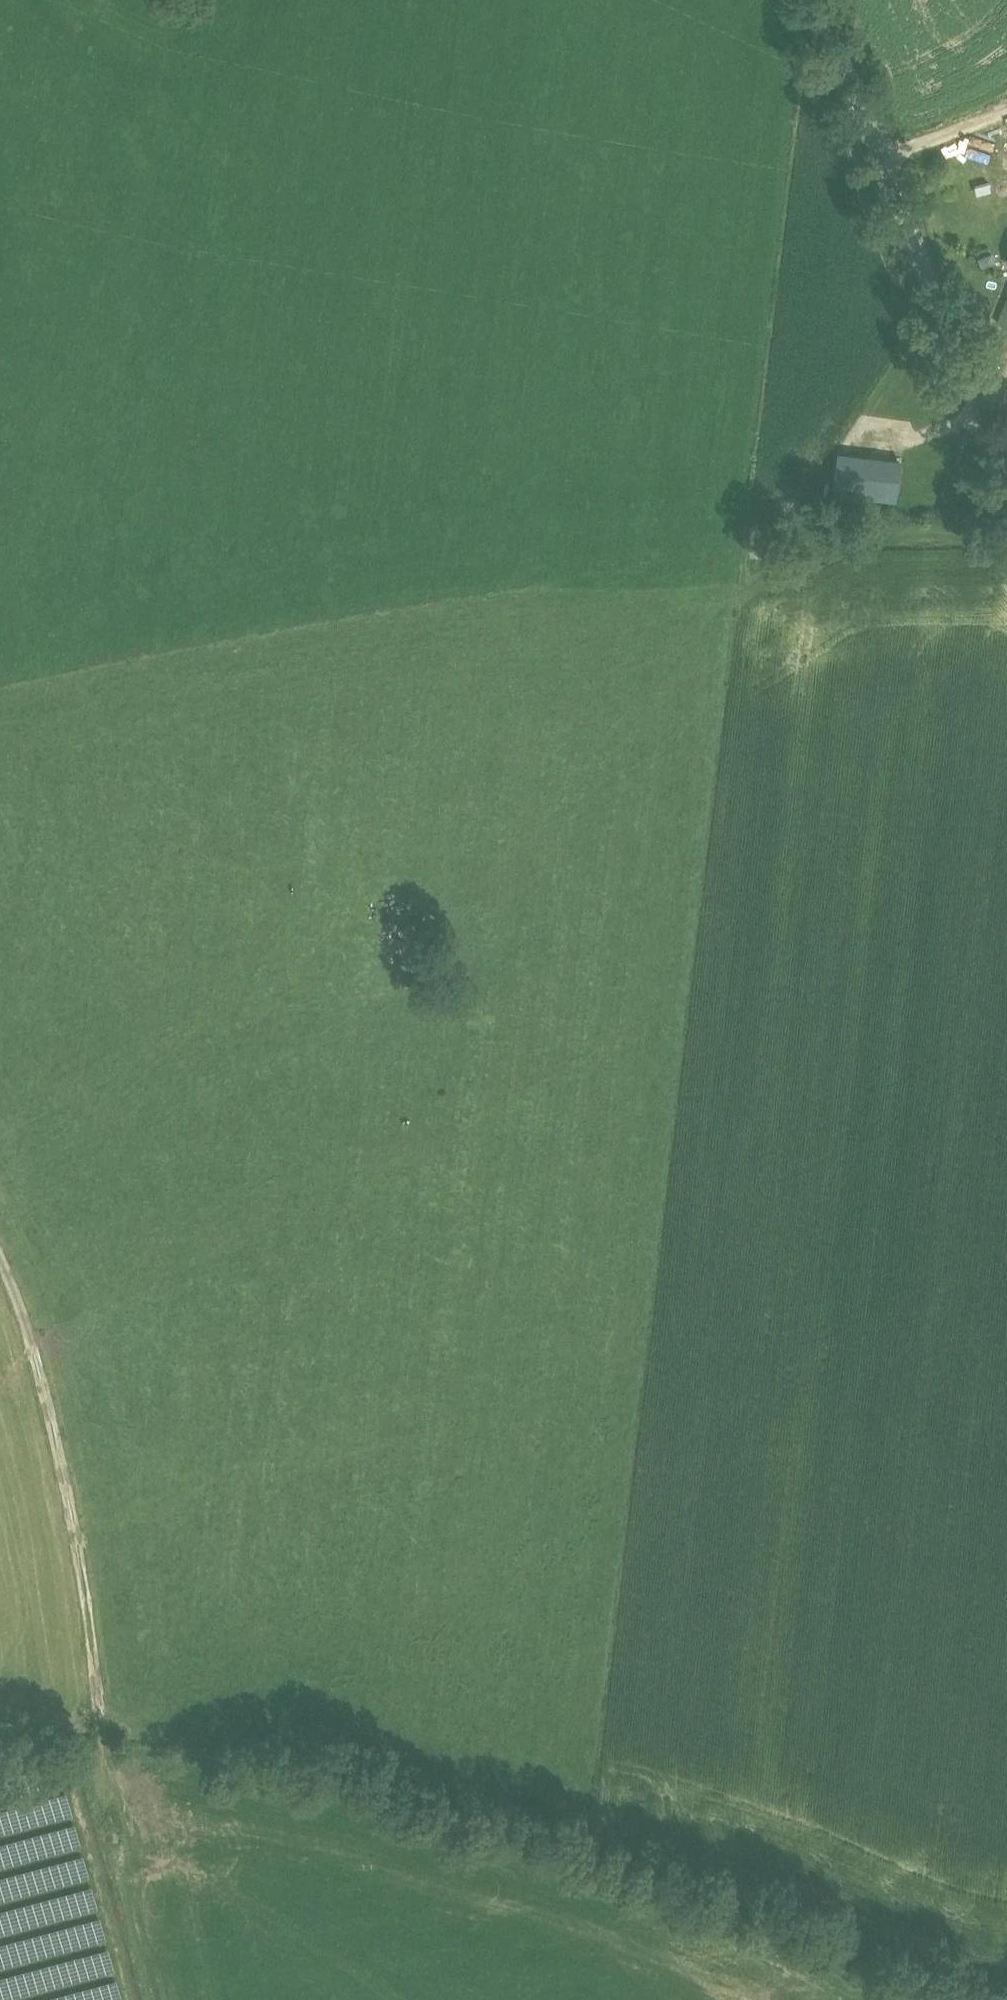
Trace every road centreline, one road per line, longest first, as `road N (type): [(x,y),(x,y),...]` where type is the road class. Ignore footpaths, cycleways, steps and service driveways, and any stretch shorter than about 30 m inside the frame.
road 1 (tertiary): [(1006,456),(818,0)]

